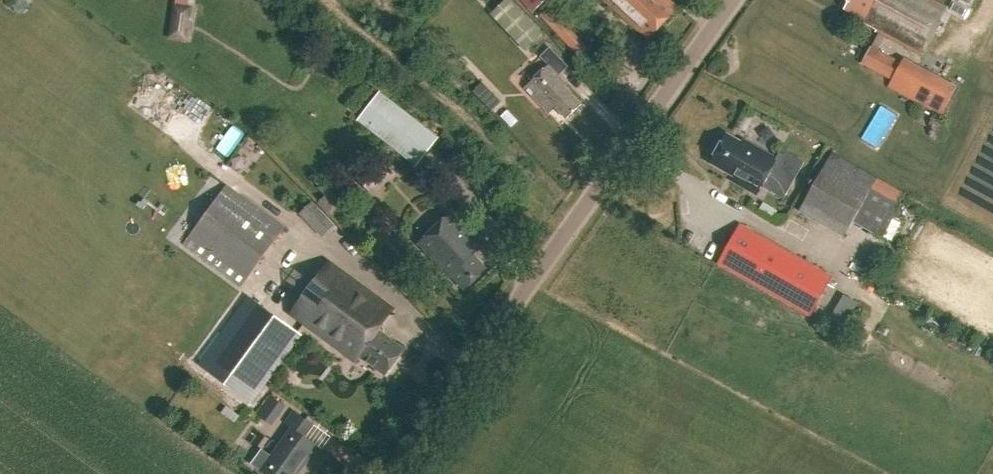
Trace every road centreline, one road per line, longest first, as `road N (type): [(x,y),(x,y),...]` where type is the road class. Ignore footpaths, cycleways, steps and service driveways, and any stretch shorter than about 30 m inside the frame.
road 1 (tertiary): [(393,473),(732,0)]

